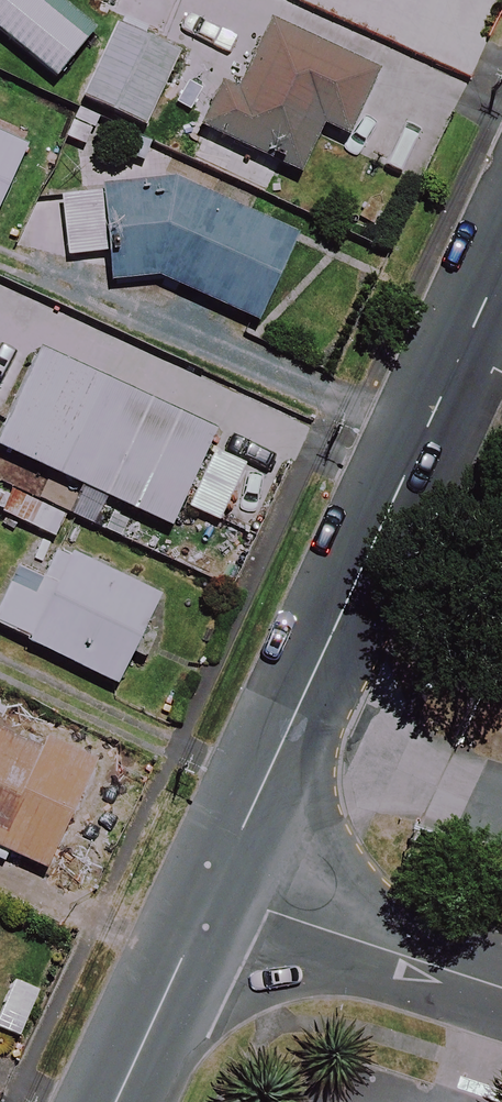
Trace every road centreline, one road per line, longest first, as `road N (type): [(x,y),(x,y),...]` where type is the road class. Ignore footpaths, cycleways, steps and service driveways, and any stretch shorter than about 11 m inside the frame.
road 1 (tertiary): [(501,268),(216,893)]
road 2 (unclassified): [(501,987),(216,893)]
road 3 (tertiary): [(216,893),(118,1101)]

